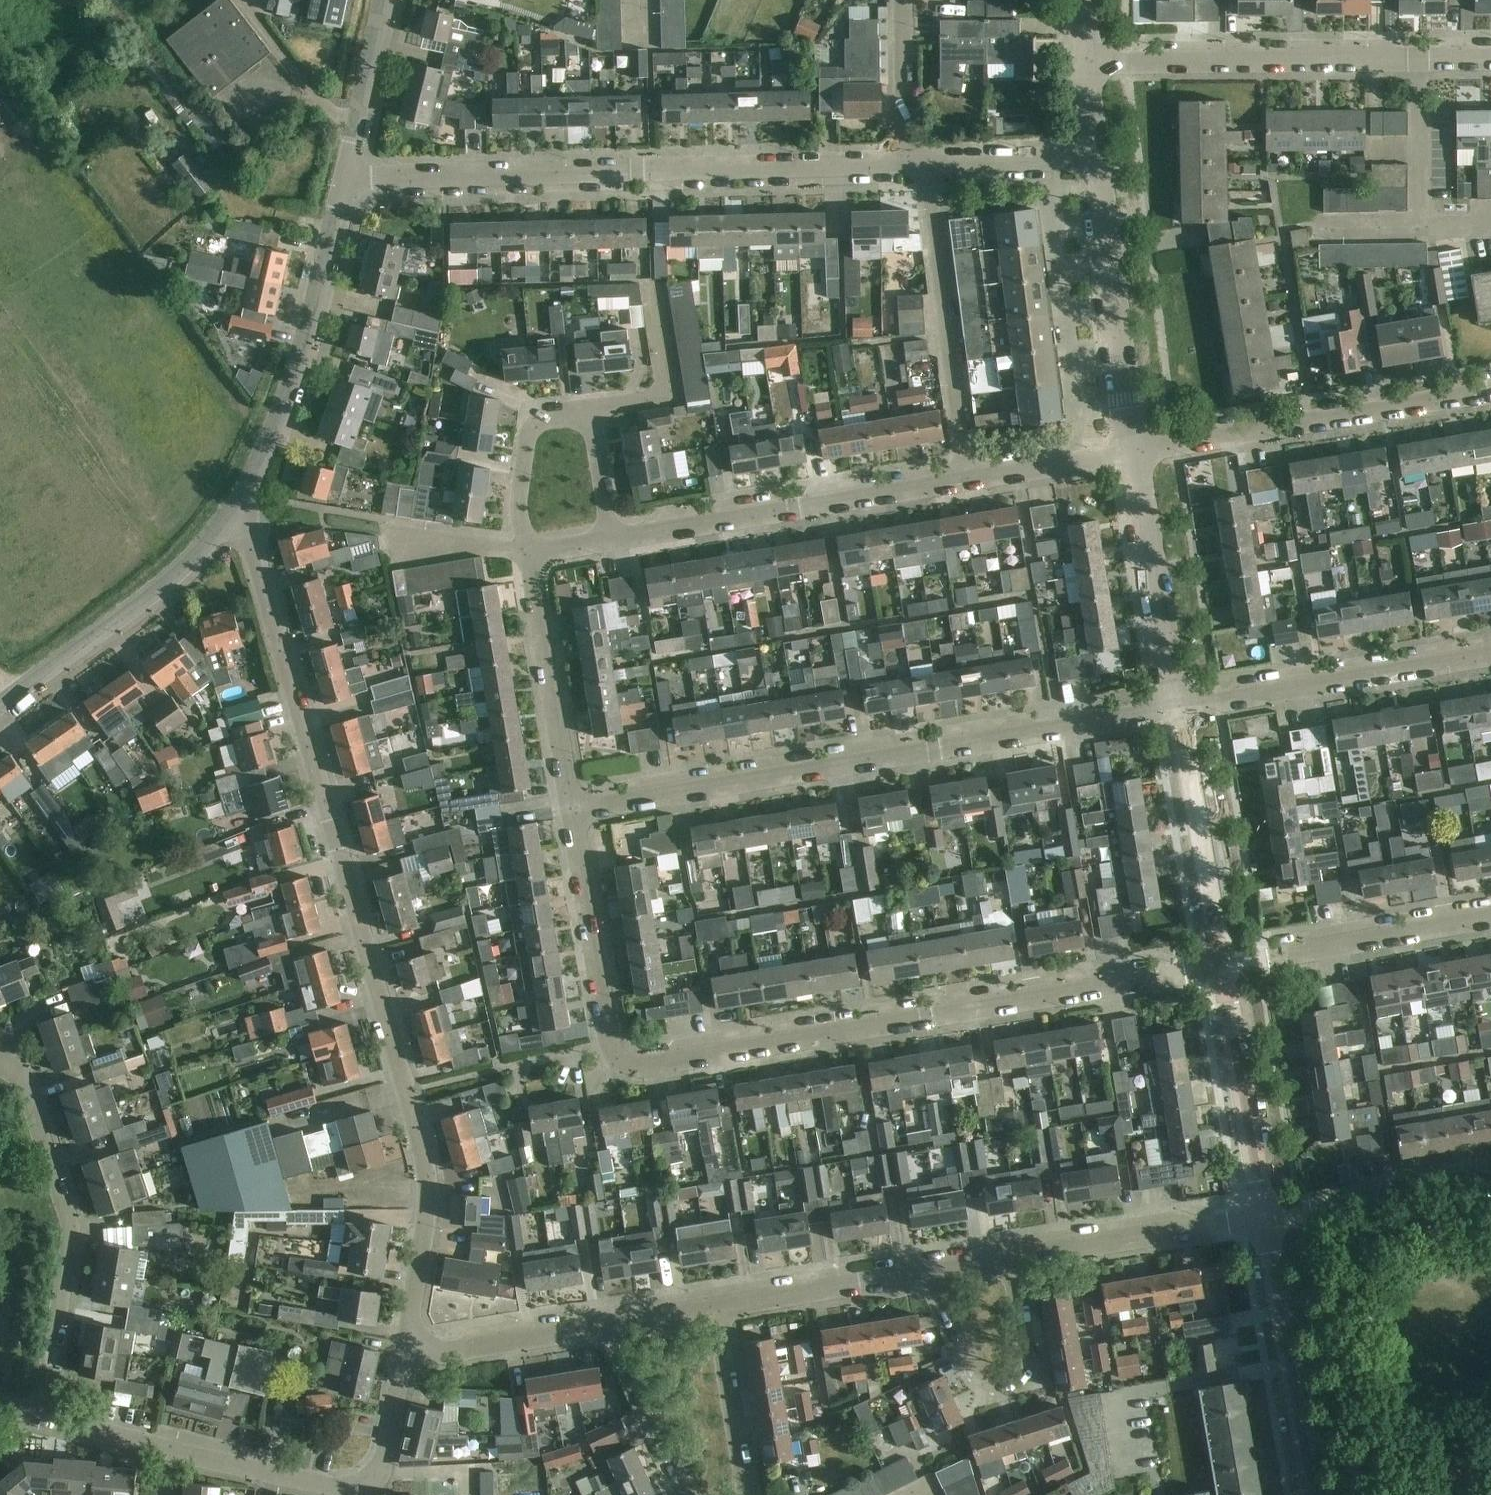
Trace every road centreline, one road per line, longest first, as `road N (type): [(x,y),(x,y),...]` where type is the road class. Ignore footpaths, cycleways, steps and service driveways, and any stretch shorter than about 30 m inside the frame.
road 1 (residential): [(410,1345),(425,1211),(420,1152),(242,514)]
road 2 (residential): [(573,809),(1178,707)]
road 3 (residential): [(636,1067),(1219,966)]
road 4 (residential): [(342,180),(900,164)]
road 5 (residential): [(607,539),(1133,452)]
road 6 (residential): [(1082,64),(1490,58)]
road 7 (residential): [(39,1413),(72,1232),(19,1075),(0,1061)]
road 8 (residential): [(1133,452),(1490,392)]
road 9 (unclassified): [(242,514),(303,337),(342,180)]
road 10 (residential): [(1178,707),(1490,655)]
road 11 (residential): [(607,539),(595,435),(580,417),(546,416),(531,431),(524,470),(522,515),(537,554)]
road 12 (unclassified): [(0,706),(242,514)]
road 13 (tertiary): [(1133,452),(1091,157)]
road 14 (tertiary): [(1303,1494),(1259,1216)]
road 15 (residential): [(1219,966),(1490,917)]
road 16 (residential): [(636,1067),(617,1059),(609,1042),(573,809)]
road 17 (residential): [(1015,1258),(1027,1358),(1007,1380),(976,1374),(929,1274)]
road 18 (tertiary): [(1219,966),(1178,707)]
road 19 (tertiary): [(1178,707),(1133,452)]
road 20 (residential): [(573,809),(533,582),(537,554)]
road 21 (tertiary): [(1259,1216),(1219,966)]
road 22 (residential): [(1015,1258),(1259,1216)]
road 23 (residential): [(1259,1216),(1490,1176)]
road 24 (residential): [(378,1481),(335,1488),(165,1454)]
road 25 (residential): [(727,1309),(929,1274)]
road 26 (residential): [(410,1345),(454,1349),(604,1328)]
road 27 (residential): [(900,164),(1091,157)]
road 28 (residential): [(727,1309),(747,1494)]
road 29 (residential): [(681,1494),(604,1328)]
road 30 (unclassified): [(350,141),(243,0)]
road 31 (residential): [(900,164),(900,0)]
road 32 (unclassified): [(350,141),(383,0)]
road 33 (residential): [(378,1481),(410,1345)]
road 34 (residential): [(537,554),(497,544),(401,541)]
road 35 (residential): [(165,1454),(39,1413)]
road 36 (residential): [(604,1328),(727,1309)]

